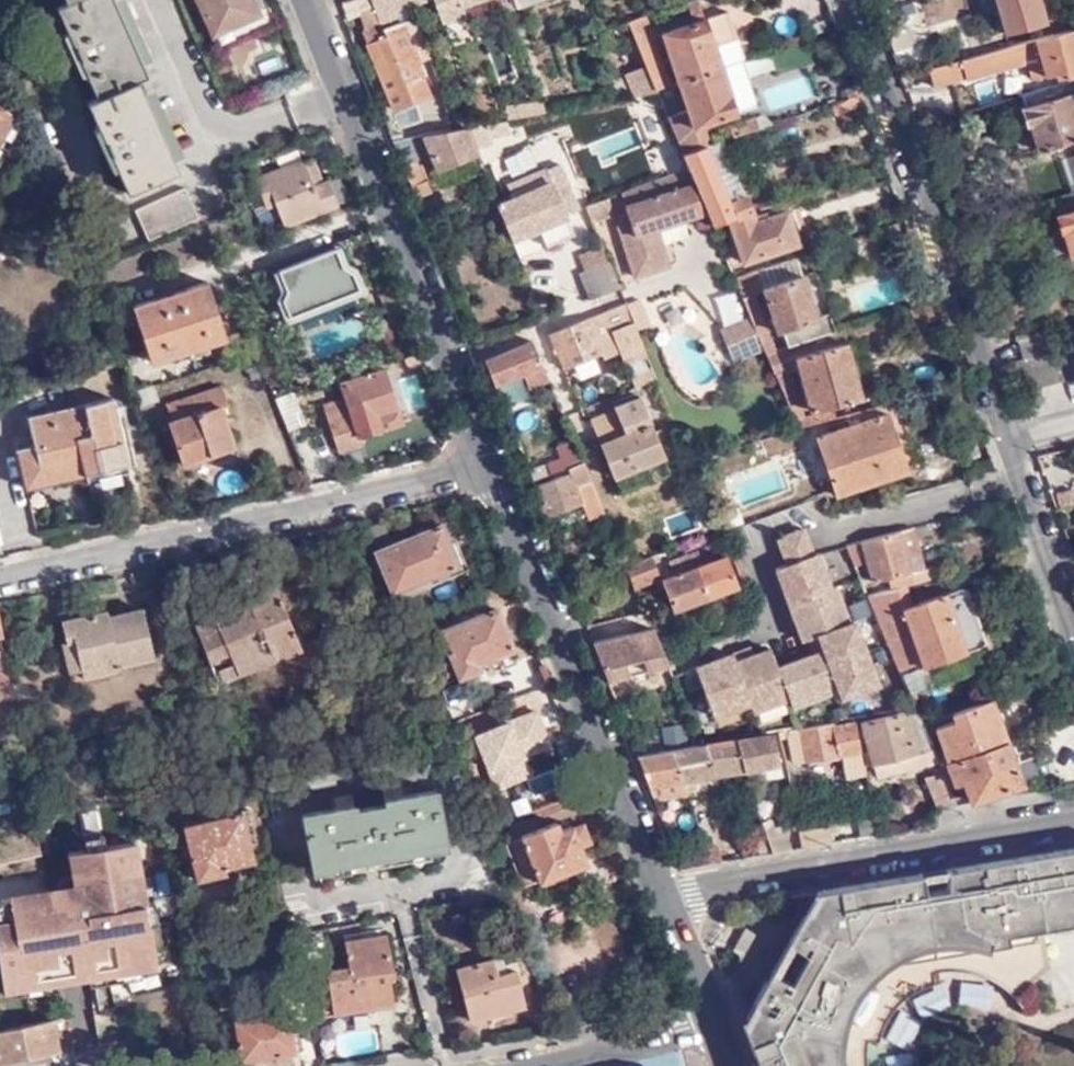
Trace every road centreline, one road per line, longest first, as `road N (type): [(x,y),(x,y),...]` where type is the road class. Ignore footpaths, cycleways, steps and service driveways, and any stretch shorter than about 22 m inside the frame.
road 1 (residential): [(0,582),(489,465)]
road 2 (tertiary): [(489,465),(304,0)]
road 3 (residential): [(849,0),(1002,441)]
road 4 (tertiary): [(656,895),(489,465)]
road 5 (residential): [(1073,820),(656,895)]
road 6 (residential): [(1002,441),(1073,636)]
road 7 (residential): [(544,1065),(714,1028)]
road 8 (tertiary): [(714,1028),(656,895)]

